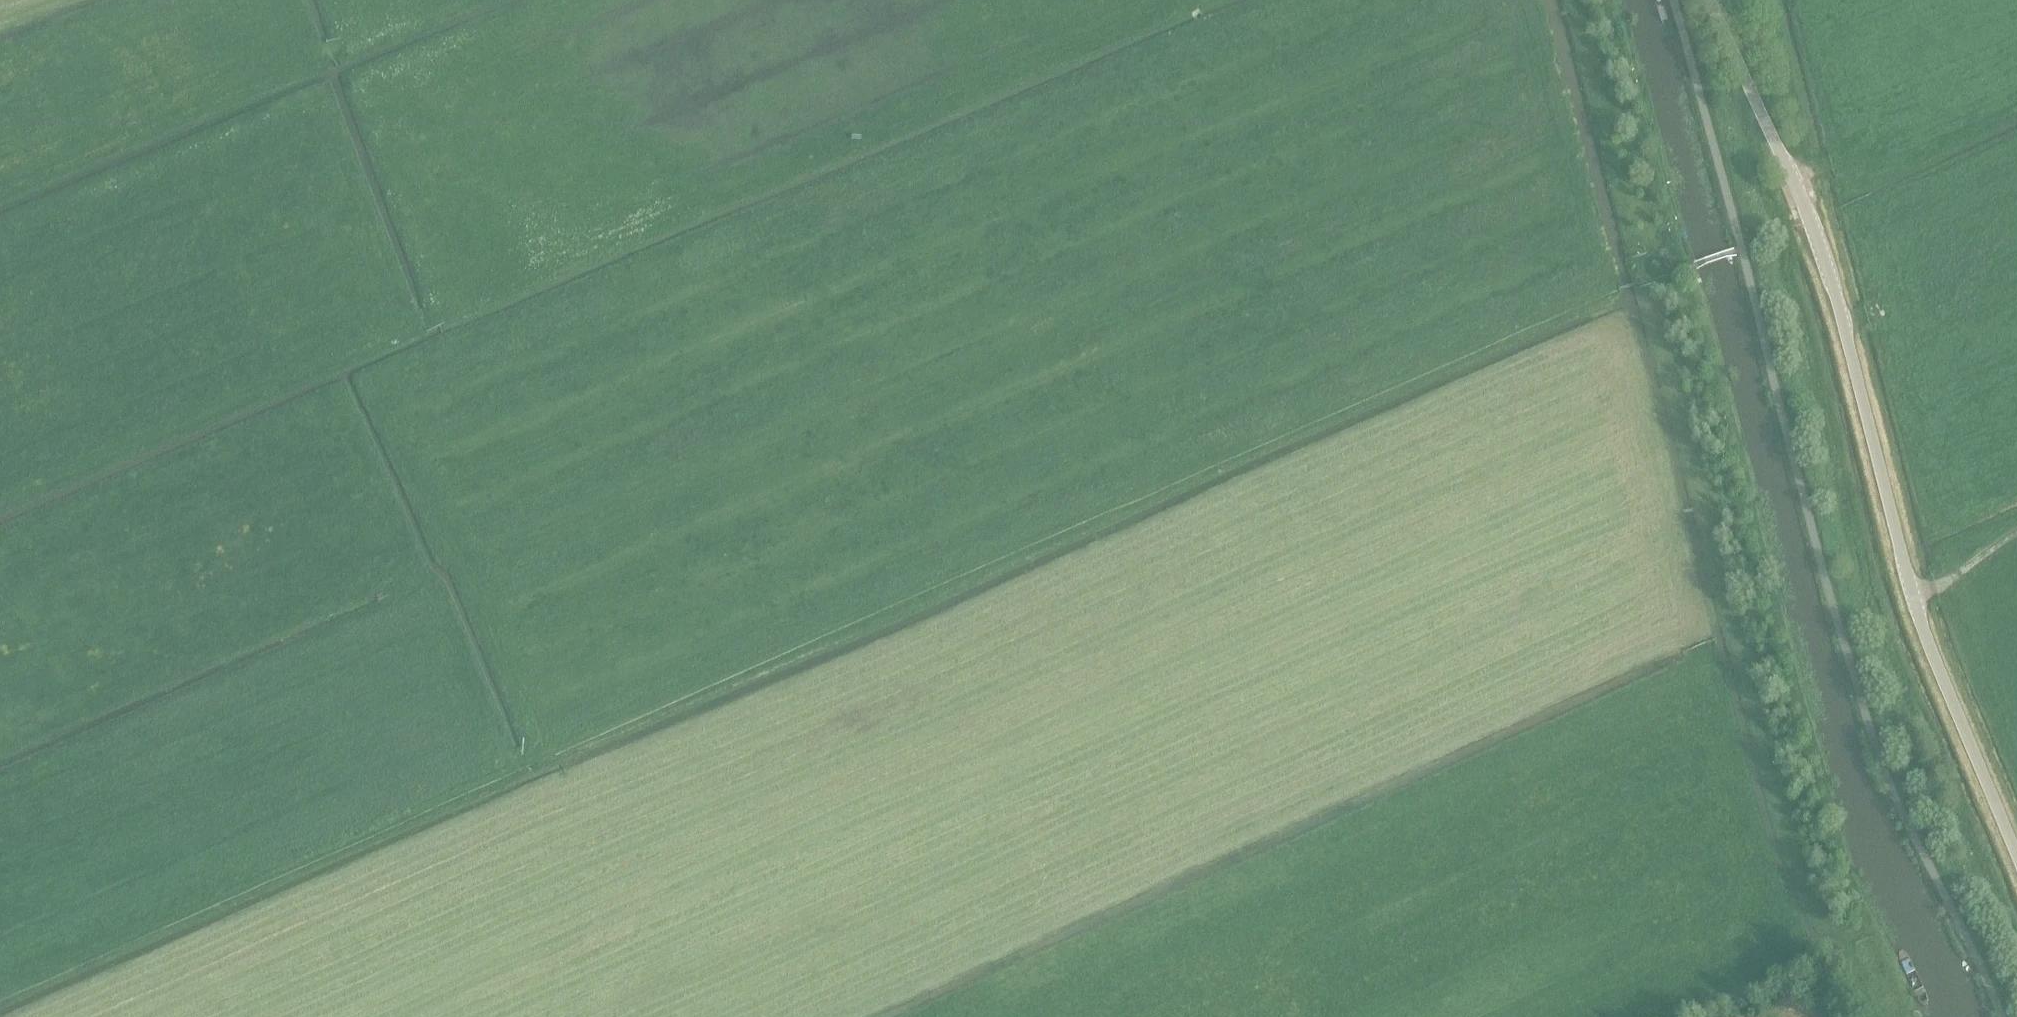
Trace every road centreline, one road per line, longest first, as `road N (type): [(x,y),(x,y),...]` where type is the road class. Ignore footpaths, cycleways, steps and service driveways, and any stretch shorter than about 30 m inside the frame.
road 1 (unclassified): [(2016,859),(1911,603),(1816,228),(1709,0)]
road 2 (track): [(1911,603),(2016,534)]

